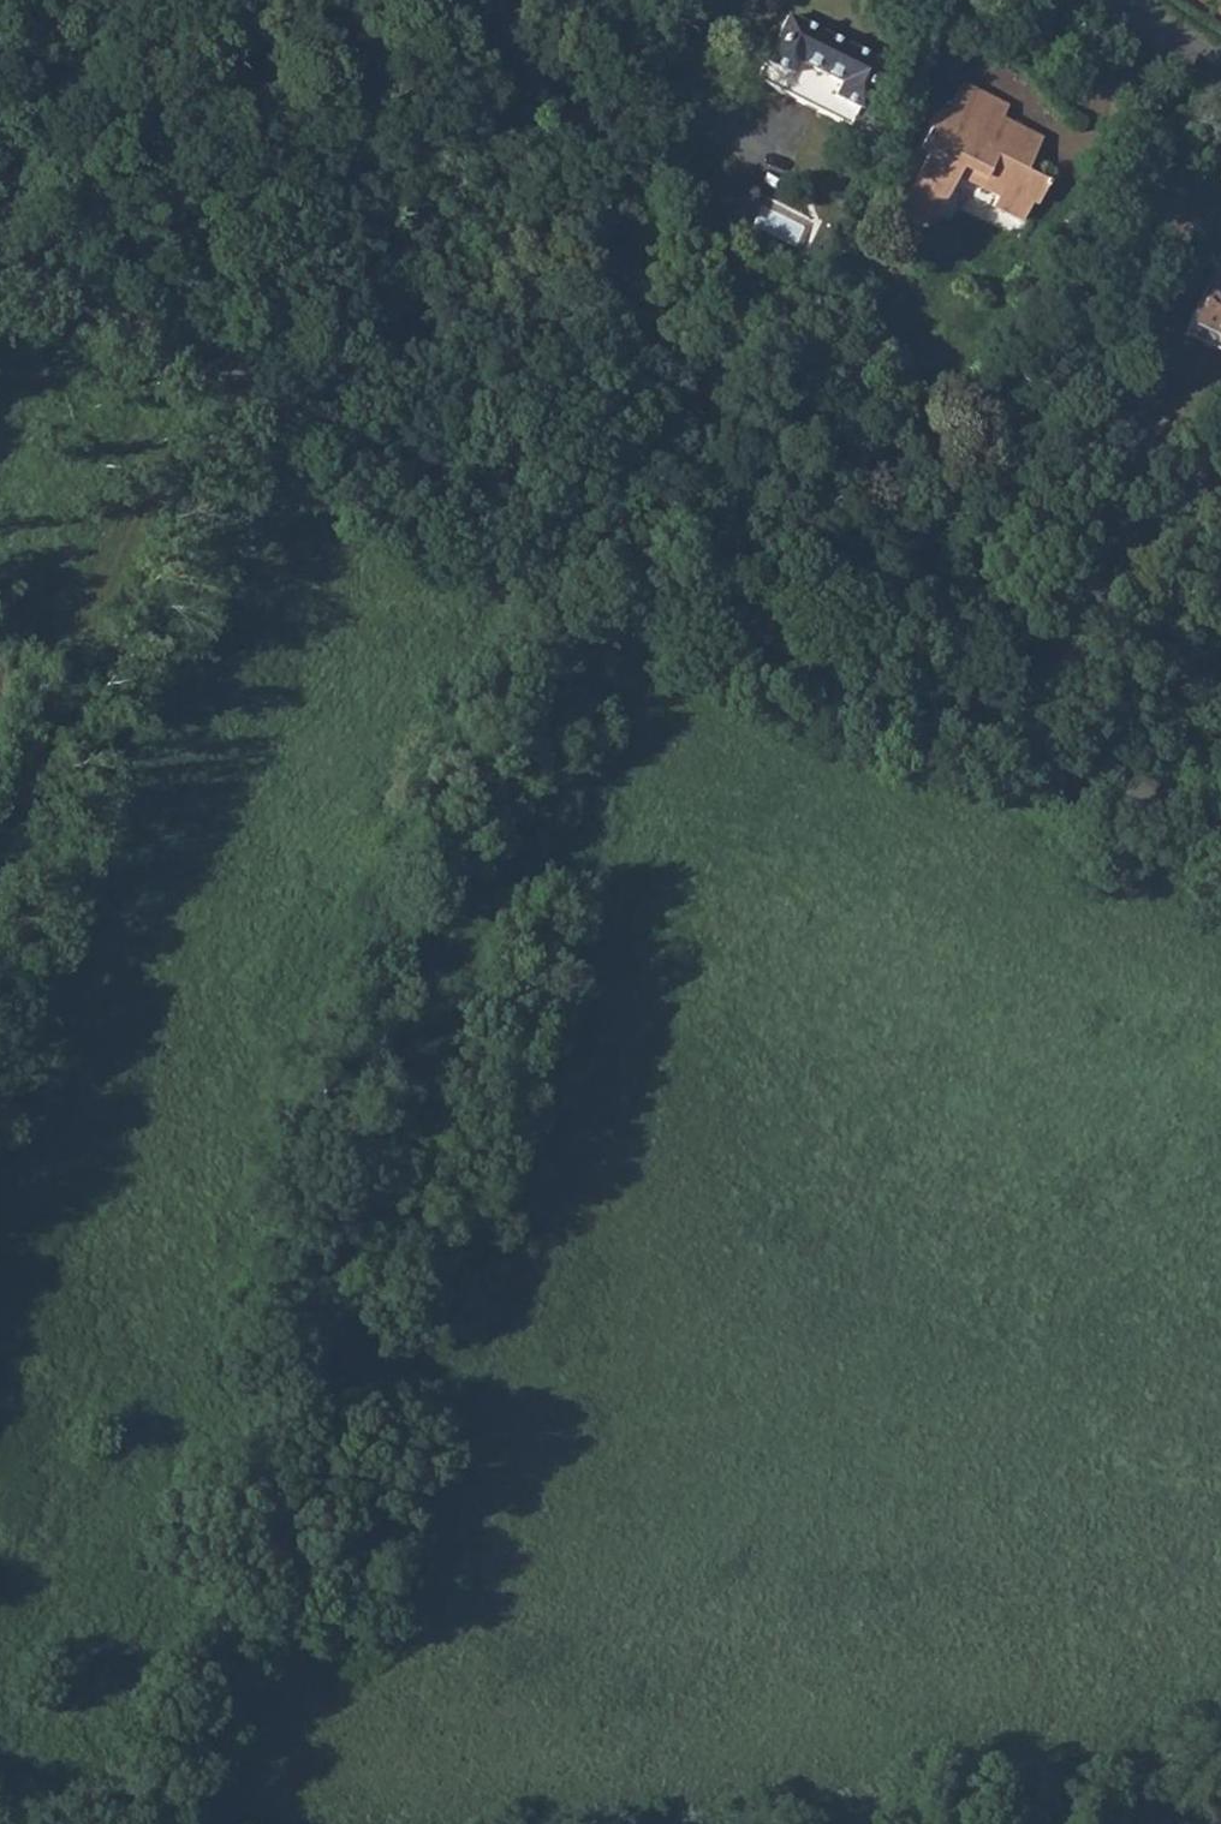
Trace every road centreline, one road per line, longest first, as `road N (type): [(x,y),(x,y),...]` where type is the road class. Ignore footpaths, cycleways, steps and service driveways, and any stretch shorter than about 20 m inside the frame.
road 1 (track): [(0,271),(279,410),(1220,836)]
road 2 (residential): [(1100,0),(1220,76)]

